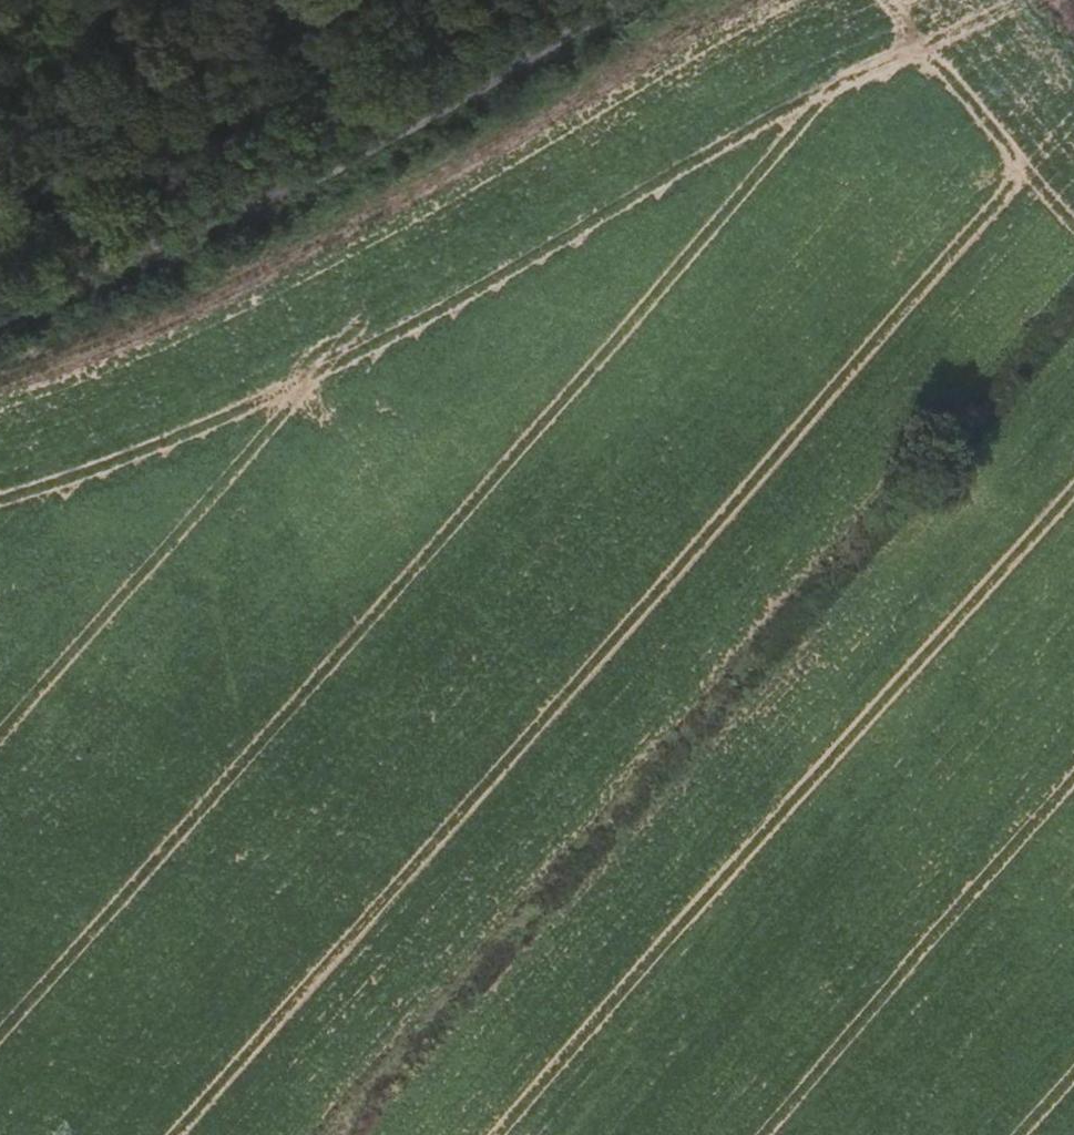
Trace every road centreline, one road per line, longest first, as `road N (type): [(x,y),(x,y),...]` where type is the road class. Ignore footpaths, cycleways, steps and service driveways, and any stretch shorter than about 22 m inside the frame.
road 1 (track): [(620,0),(299,184),(90,280),(0,311)]

